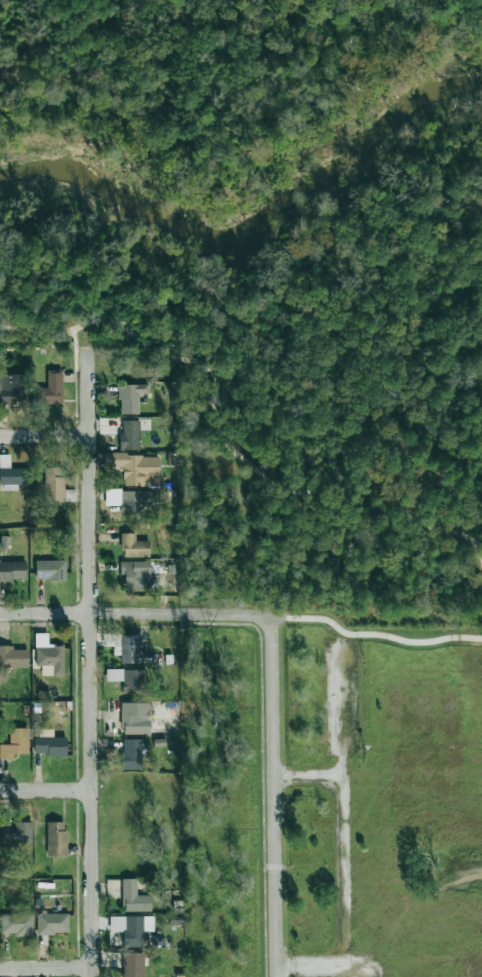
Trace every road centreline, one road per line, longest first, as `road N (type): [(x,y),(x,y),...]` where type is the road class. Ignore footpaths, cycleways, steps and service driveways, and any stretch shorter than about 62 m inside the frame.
road 1 (residential): [(93,976),(86,349)]
road 2 (residential): [(274,976),(272,616)]
road 3 (residential): [(347,965),(344,650)]
road 4 (residential): [(0,612),(272,616)]

